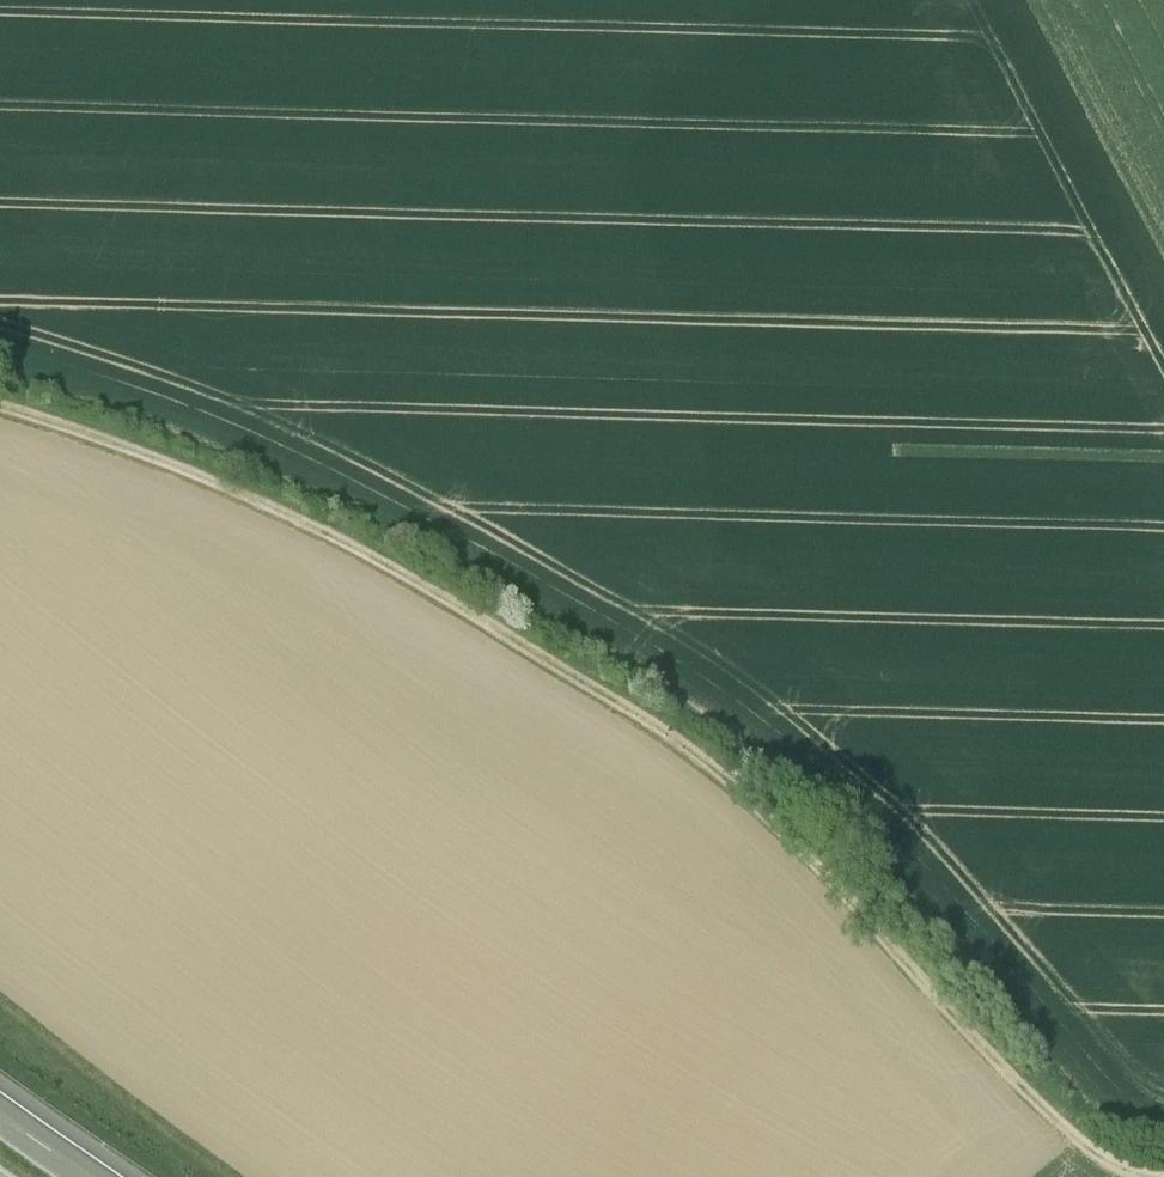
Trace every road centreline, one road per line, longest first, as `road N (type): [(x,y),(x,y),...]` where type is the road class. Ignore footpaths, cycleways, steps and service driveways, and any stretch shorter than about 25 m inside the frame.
road 1 (track): [(0,412),(214,487),(362,557),(634,711),(739,794),(1105,1161),(1139,1176)]

